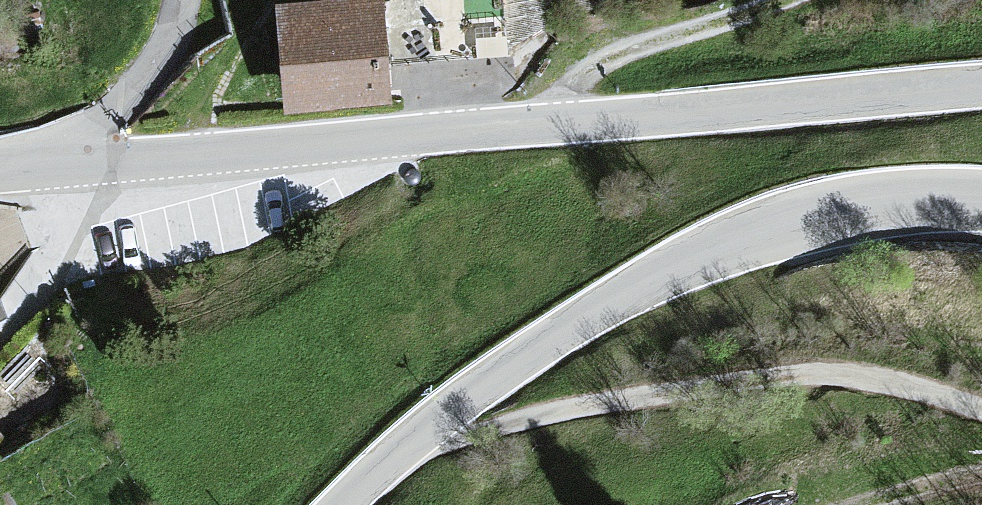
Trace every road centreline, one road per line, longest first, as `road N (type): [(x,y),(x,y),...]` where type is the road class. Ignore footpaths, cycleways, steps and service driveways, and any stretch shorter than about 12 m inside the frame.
road 1 (tertiary): [(74,162),(981,86)]
road 2 (tertiary): [(981,199),(860,205),(650,281),(462,401),(341,504)]
road 3 (track): [(816,0),(628,61),(574,96),(558,125)]
road 4 (residential): [(188,0),(166,64),(74,162)]
road 5 (track): [(74,162),(17,325),(0,348)]

